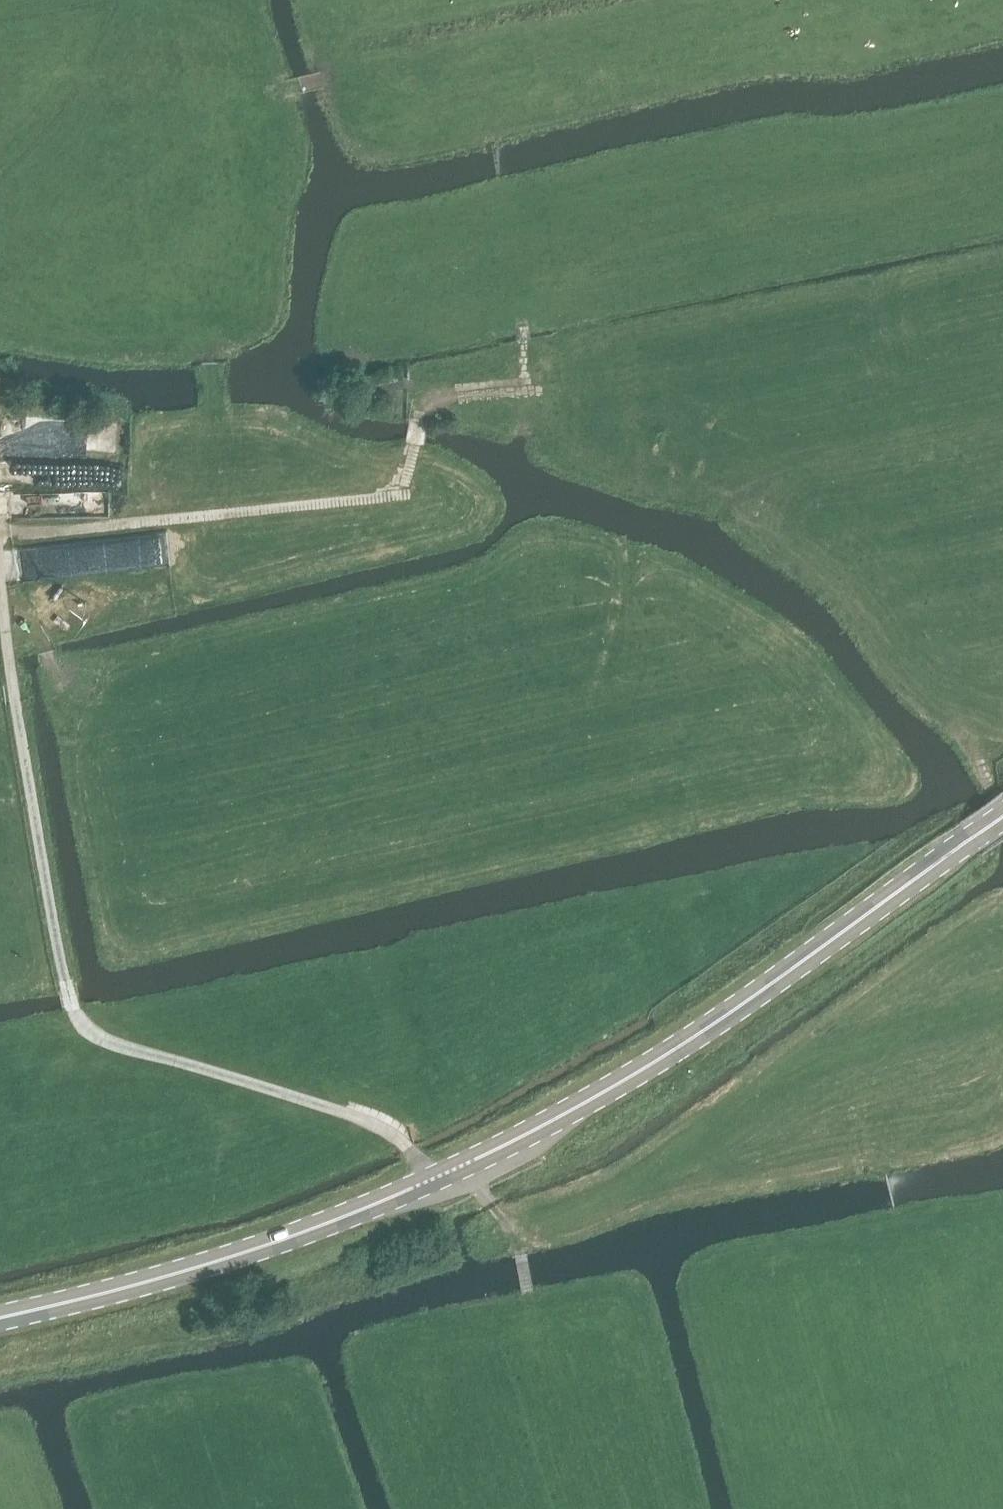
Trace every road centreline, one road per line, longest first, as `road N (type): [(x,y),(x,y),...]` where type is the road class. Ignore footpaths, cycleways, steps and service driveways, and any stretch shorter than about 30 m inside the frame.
road 1 (track): [(1002,802),(877,645),(742,518),(523,388),(442,393),(422,419),(406,490),(333,505),(0,539)]
road 2 (secondary): [(0,1318),(242,1256),(436,1182),(675,1054),(1002,813)]
road 3 (track): [(436,1182),(493,1206),(519,1249),(535,1314)]

